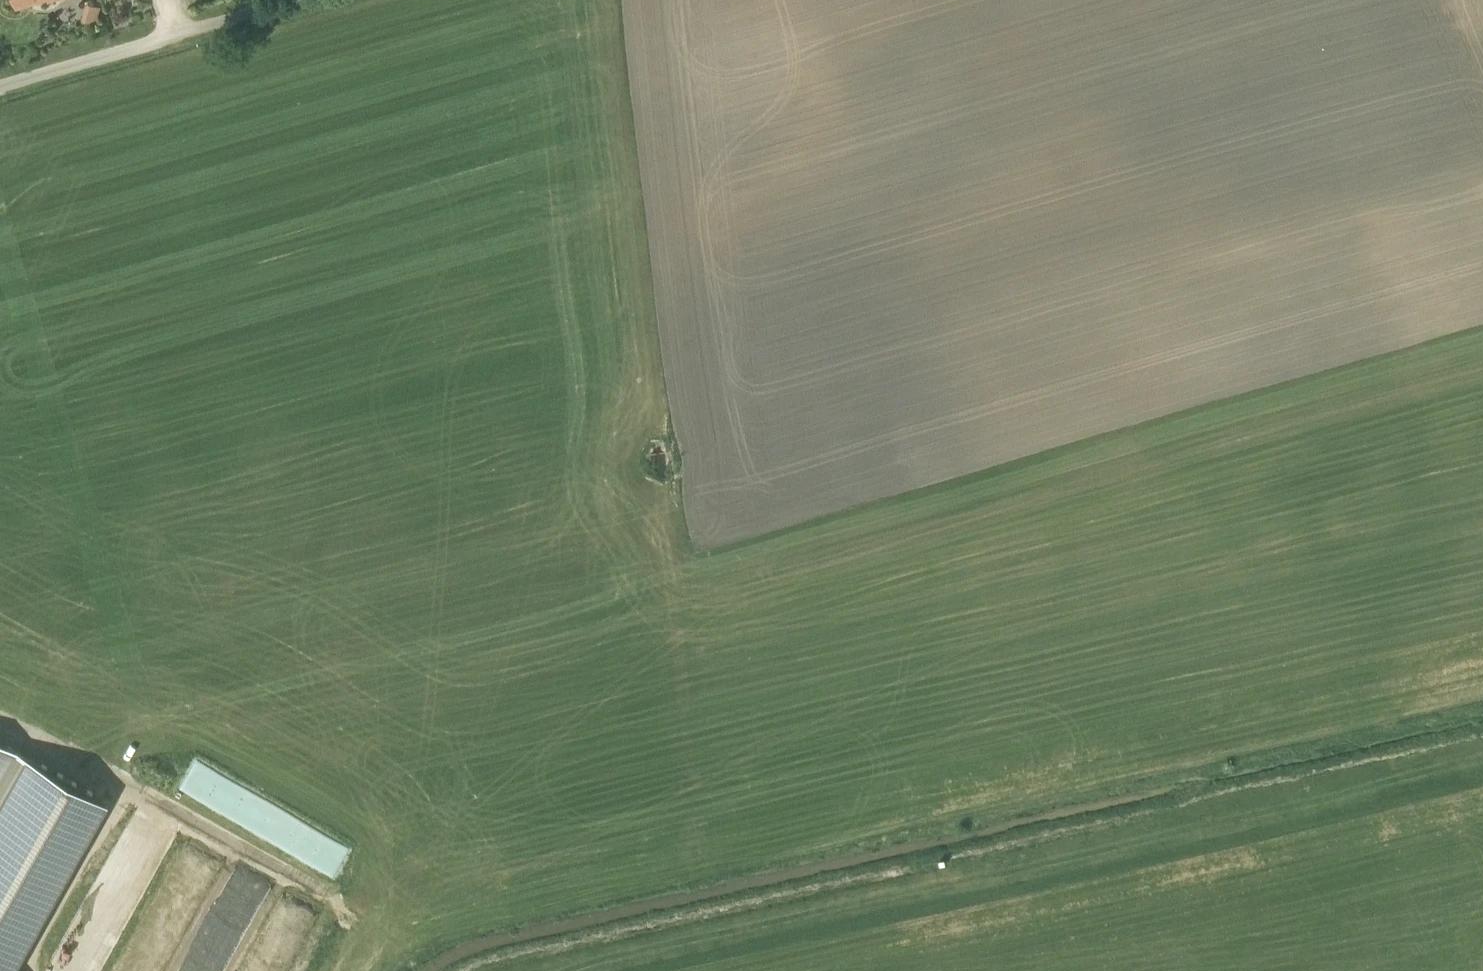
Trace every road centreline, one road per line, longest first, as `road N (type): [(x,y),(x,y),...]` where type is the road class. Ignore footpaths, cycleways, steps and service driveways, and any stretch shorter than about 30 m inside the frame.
road 1 (unclassified): [(0,85),(295,0)]

